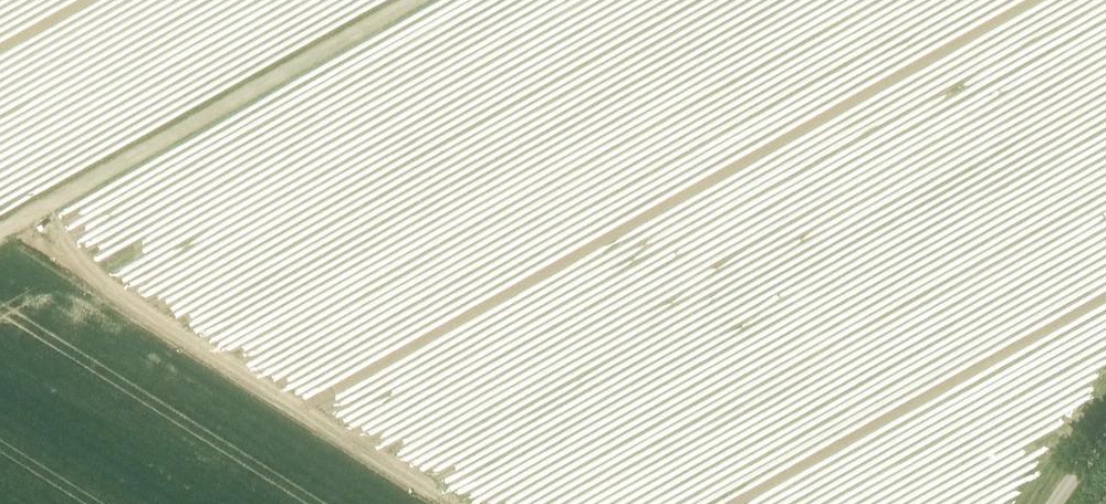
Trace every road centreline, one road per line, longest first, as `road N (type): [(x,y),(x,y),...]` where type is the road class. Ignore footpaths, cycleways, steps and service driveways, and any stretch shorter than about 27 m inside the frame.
road 1 (track): [(0,239),(424,0)]

